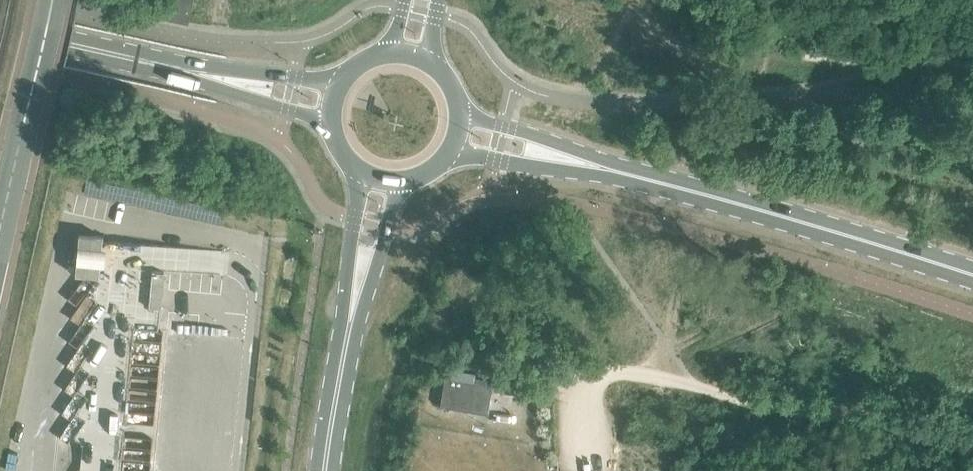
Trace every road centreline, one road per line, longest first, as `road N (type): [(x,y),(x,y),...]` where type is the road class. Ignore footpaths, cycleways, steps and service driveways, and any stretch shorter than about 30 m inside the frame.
road 1 (secondary): [(972,275),(460,134)]
road 2 (secondary): [(330,103),(0,35)]
road 3 (primary): [(376,180),(323,470)]
road 4 (track): [(702,396),(972,451)]
road 5 (track): [(587,459),(587,394),(608,373),(702,396)]

